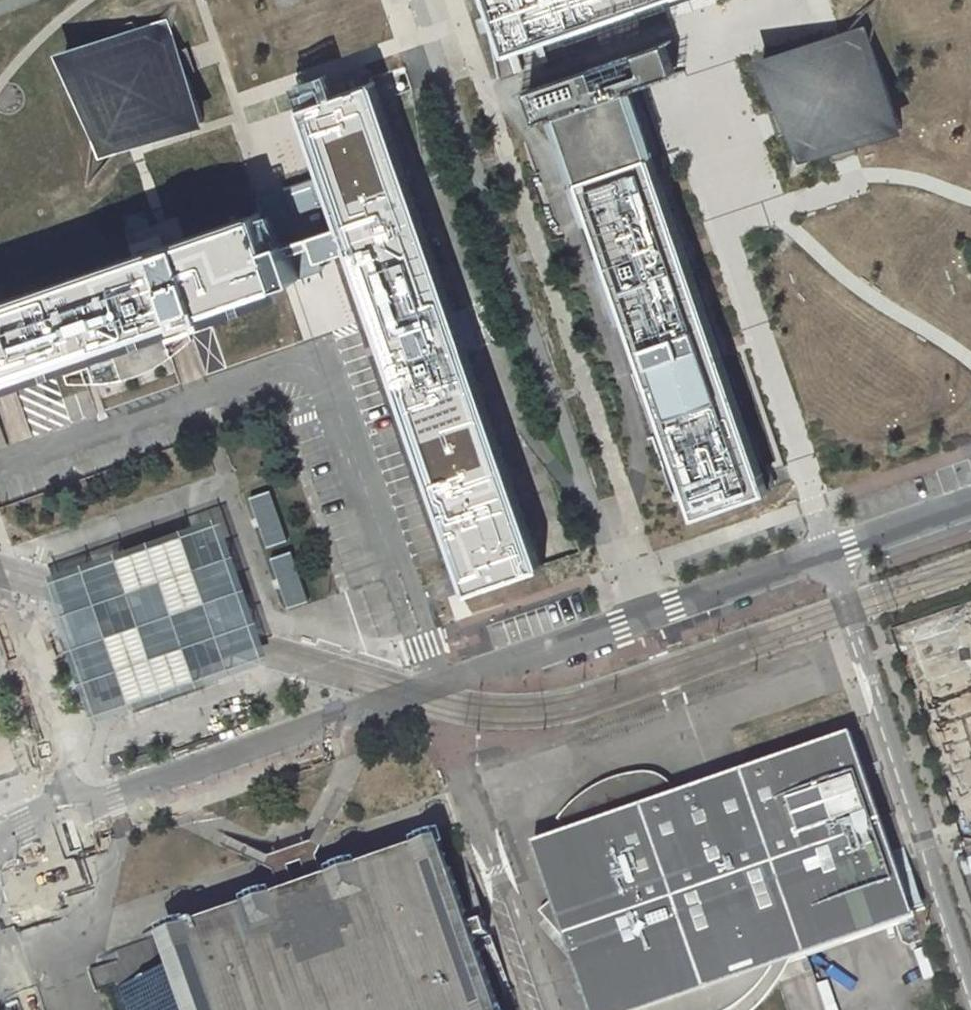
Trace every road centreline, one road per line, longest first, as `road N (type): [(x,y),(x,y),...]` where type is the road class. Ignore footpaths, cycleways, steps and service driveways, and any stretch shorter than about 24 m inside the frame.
road 1 (residential): [(78,825),(410,709),(468,674),(970,501)]
road 2 (unclassified): [(78,825),(0,601)]
road 3 (residential): [(27,1009),(16,971),(23,918),(52,854),(78,825)]

